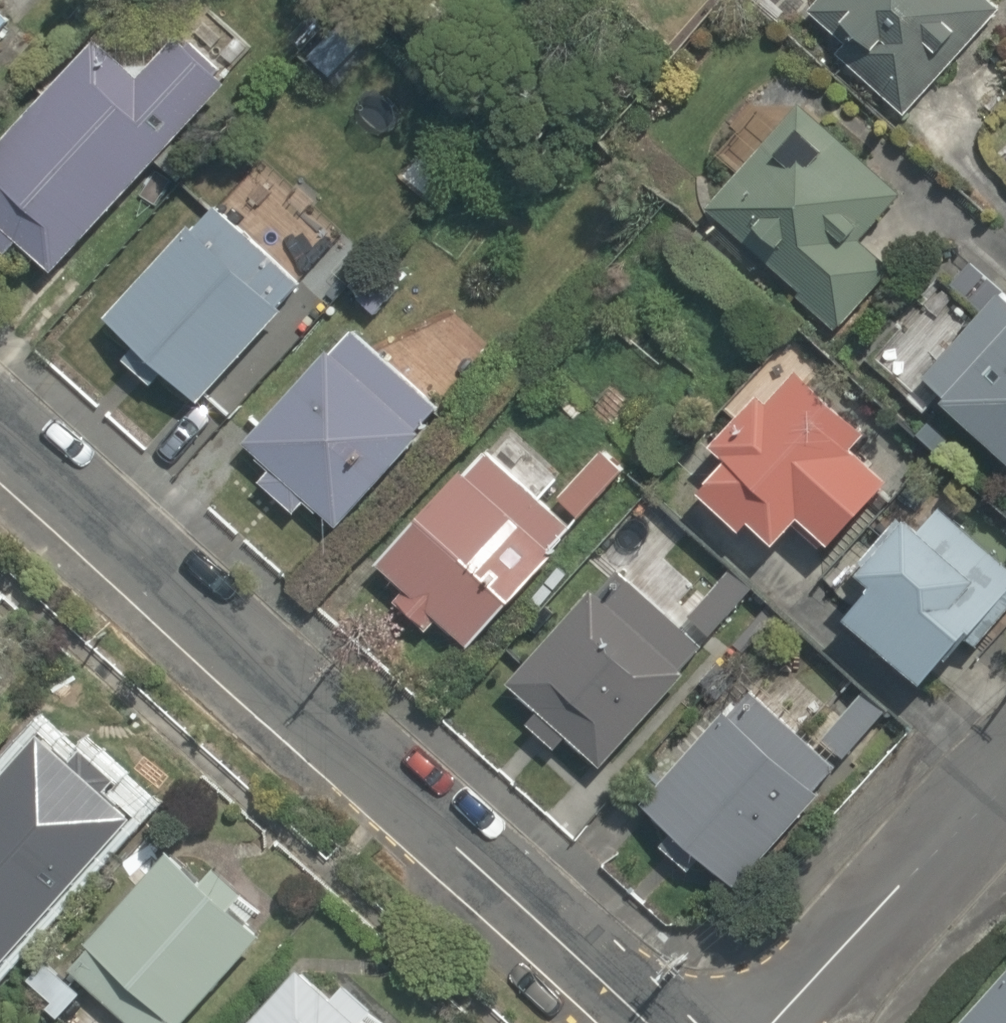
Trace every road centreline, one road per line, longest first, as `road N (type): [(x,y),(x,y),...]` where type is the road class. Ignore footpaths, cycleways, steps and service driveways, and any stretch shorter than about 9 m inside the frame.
road 1 (residential): [(664,1022),(300,686),(0,424)]
road 2 (residential): [(1005,792),(798,1022)]

